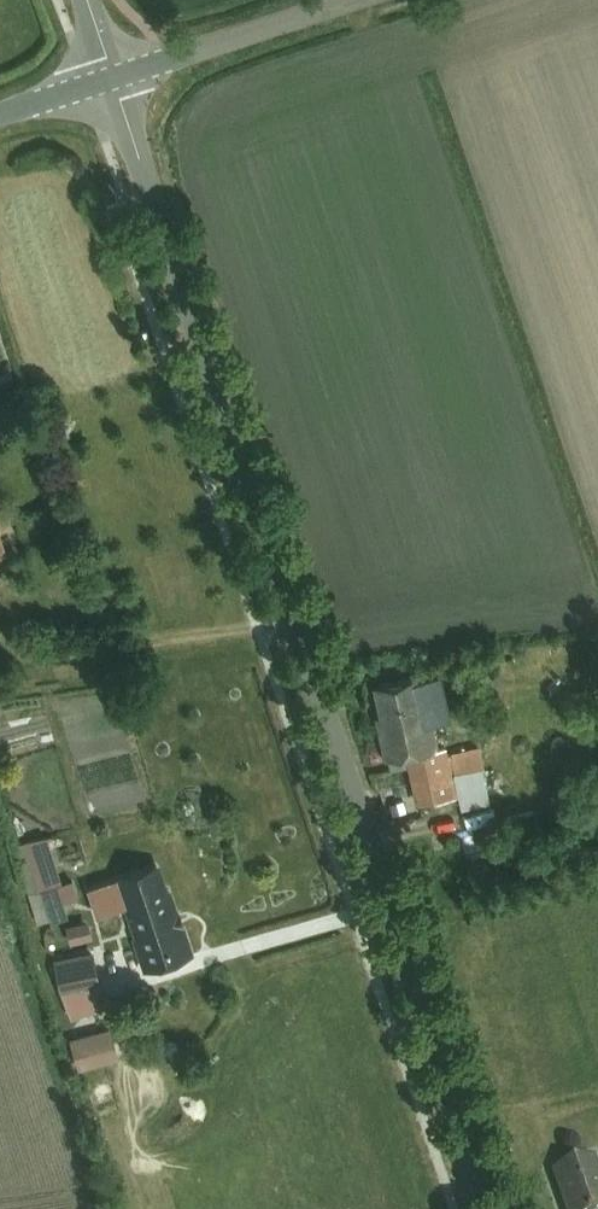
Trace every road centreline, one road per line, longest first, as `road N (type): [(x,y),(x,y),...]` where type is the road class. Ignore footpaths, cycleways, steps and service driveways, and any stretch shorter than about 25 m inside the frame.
road 1 (tertiary): [(487,1208),(114,72)]
road 2 (tertiary): [(114,72),(334,0)]
road 3 (tertiary): [(0,109),(114,72)]

